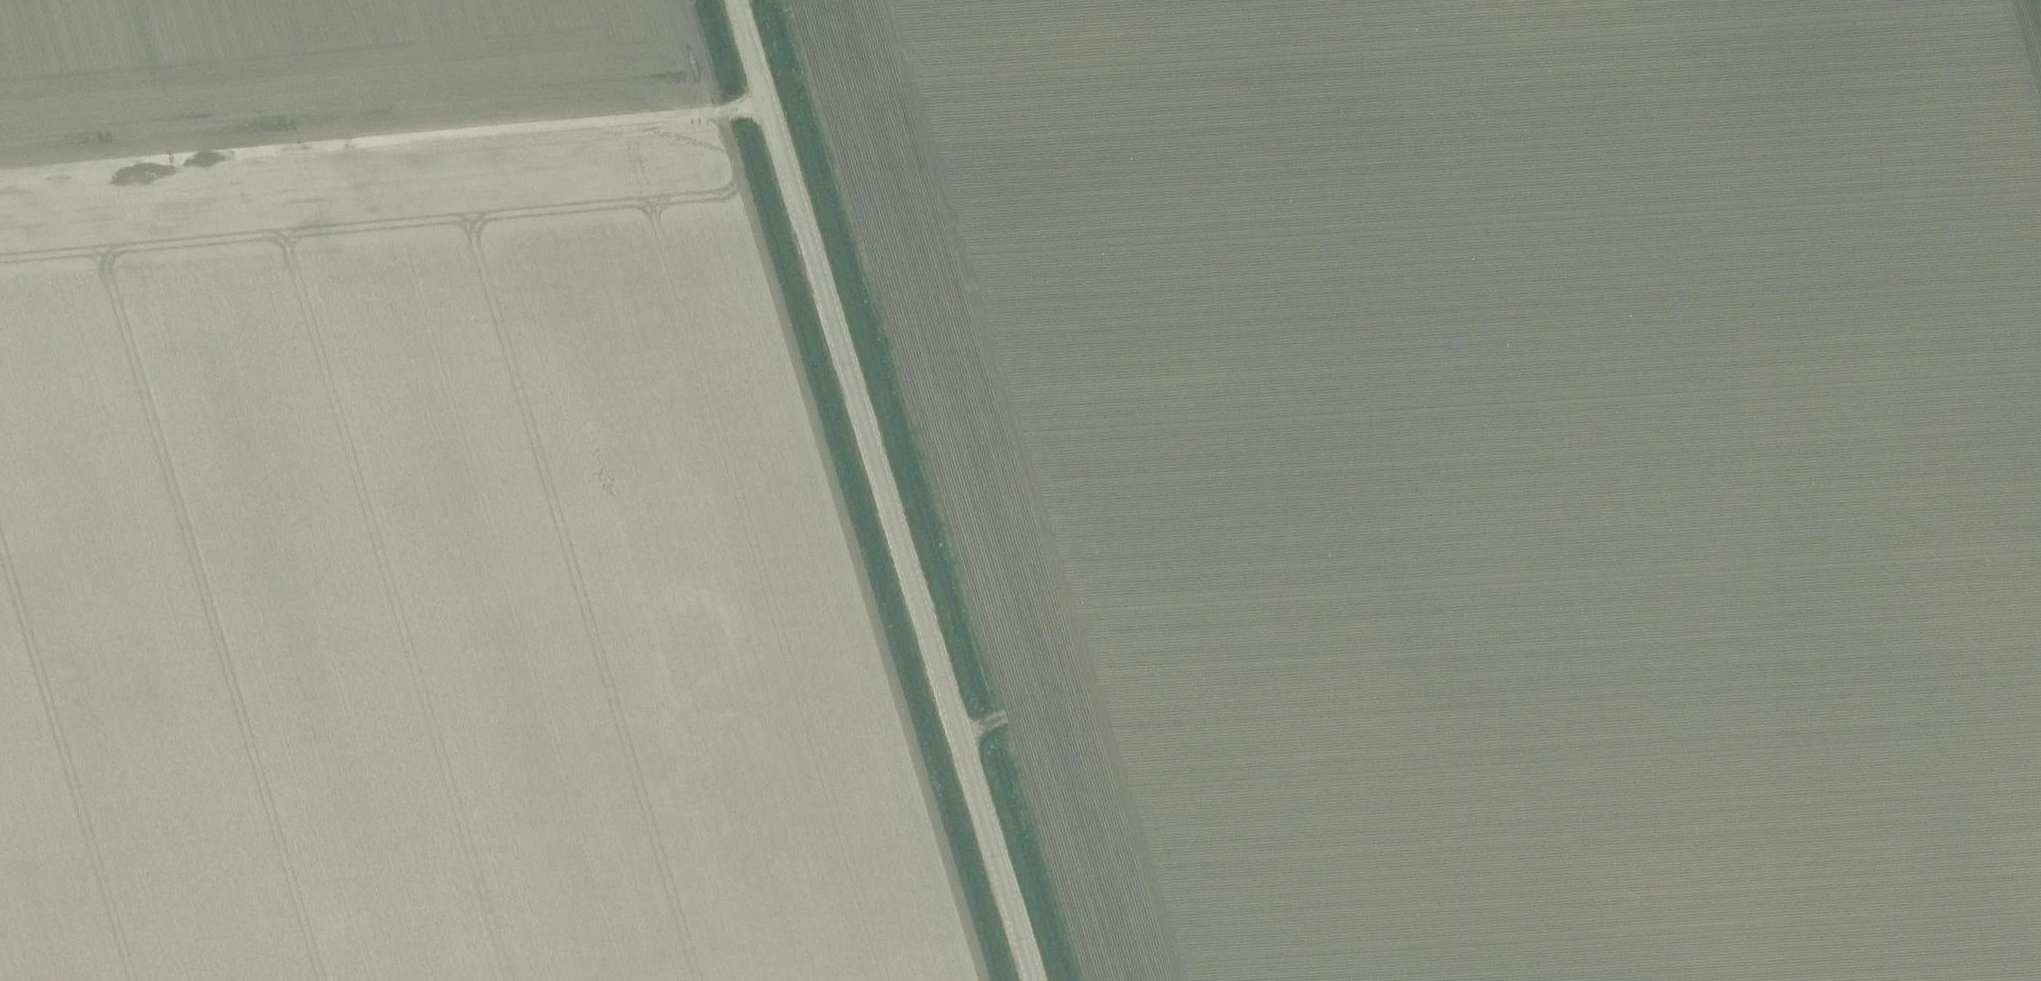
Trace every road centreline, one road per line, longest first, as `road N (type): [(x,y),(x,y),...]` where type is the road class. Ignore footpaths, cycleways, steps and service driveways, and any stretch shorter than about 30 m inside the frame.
road 1 (tertiary): [(1035,980),(736,0)]

